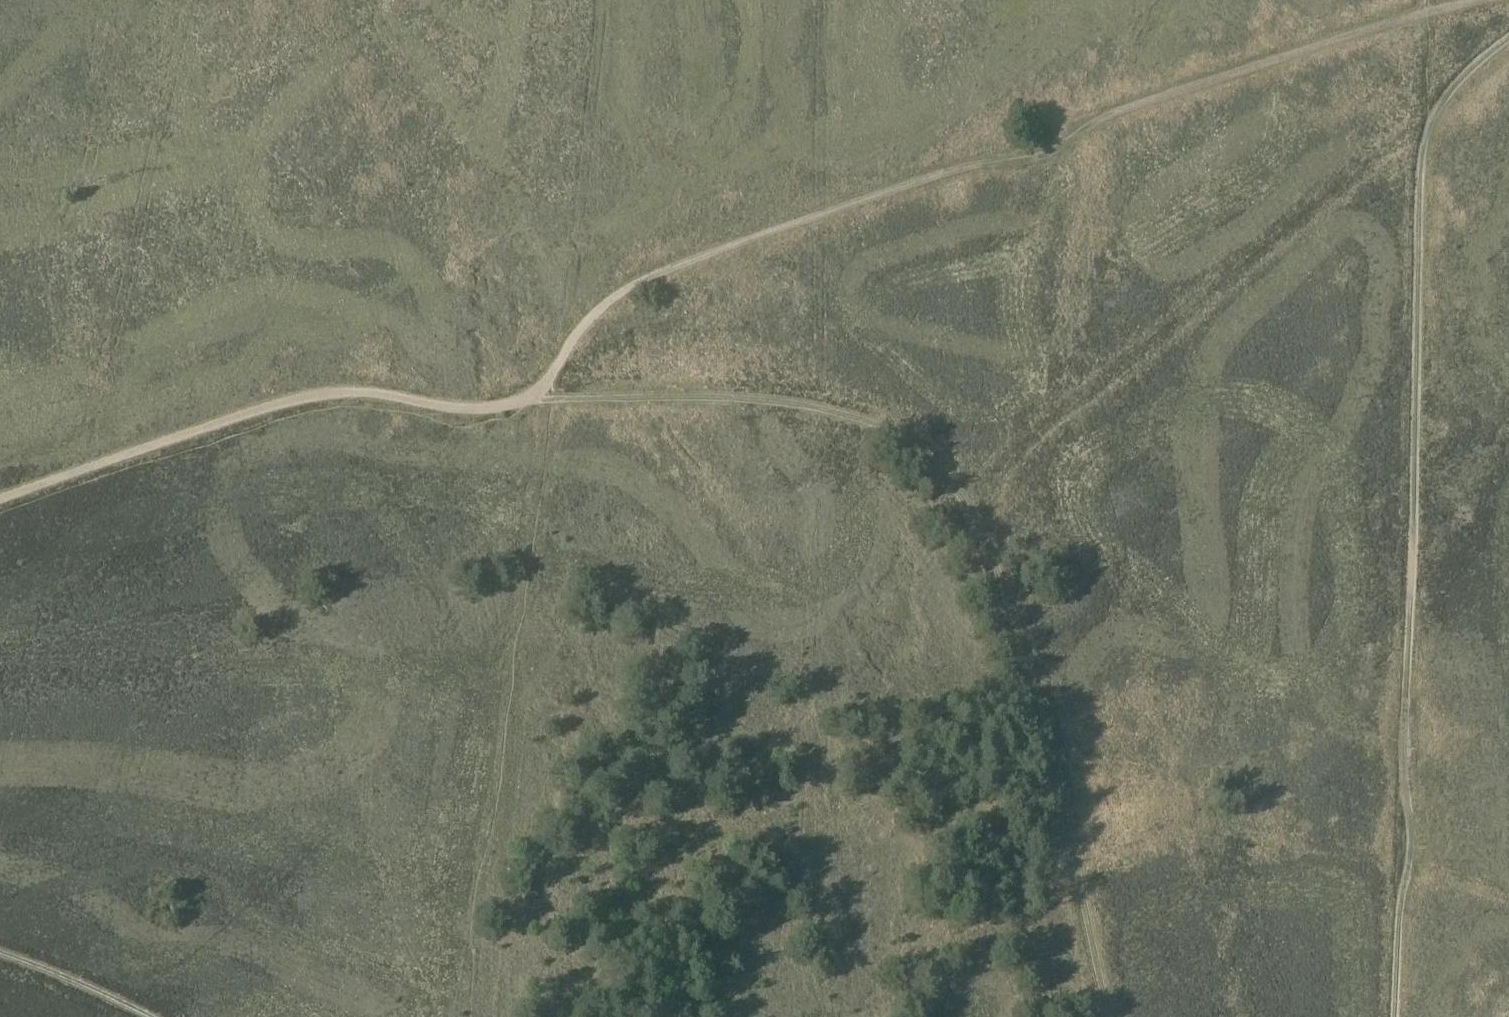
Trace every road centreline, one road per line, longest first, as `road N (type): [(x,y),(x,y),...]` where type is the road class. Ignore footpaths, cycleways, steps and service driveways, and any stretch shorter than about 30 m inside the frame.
road 1 (track): [(539,397),(597,310),(648,279),(974,160),(1038,155),(1131,105),(1215,76),(1478,0)]
road 2 (track): [(1394,1016),(1424,137),(1431,109),(1475,58),(1508,37)]
road 3 (track): [(0,498),(289,400),(336,392),(465,407),(539,397)]
road 4 (track): [(141,1016),(0,956)]

